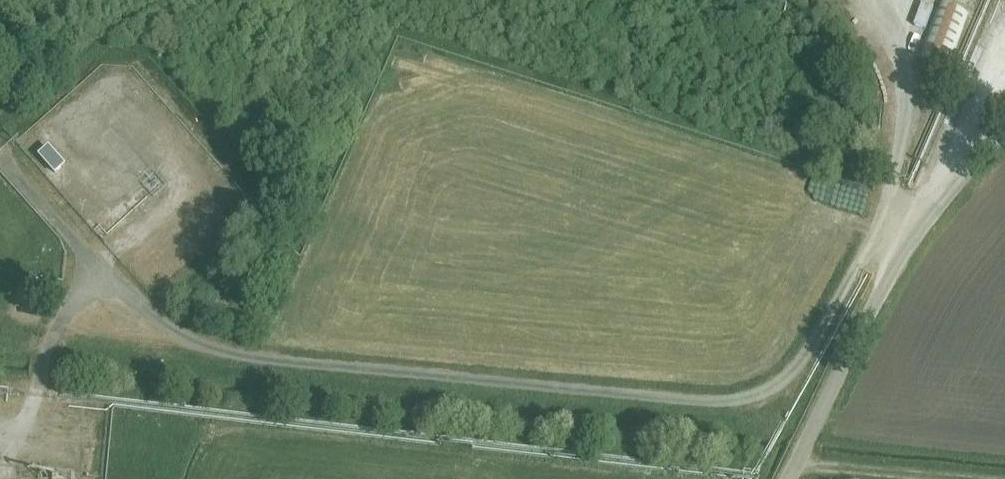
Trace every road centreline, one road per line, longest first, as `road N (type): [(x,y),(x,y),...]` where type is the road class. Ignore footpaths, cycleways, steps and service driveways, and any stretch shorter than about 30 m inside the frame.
road 1 (track): [(898,265),(869,249),(793,374),(764,394),(725,402),(266,360),(202,345),(163,325),(104,274),(0,158)]
road 2 (unclassified): [(1004,139),(898,265),(793,478)]
road 3 (track): [(887,0),(901,61),(897,172),(893,211),(869,249)]
road 4 (track): [(972,478),(801,464)]
road 5 (track): [(104,274),(53,338),(35,397)]

